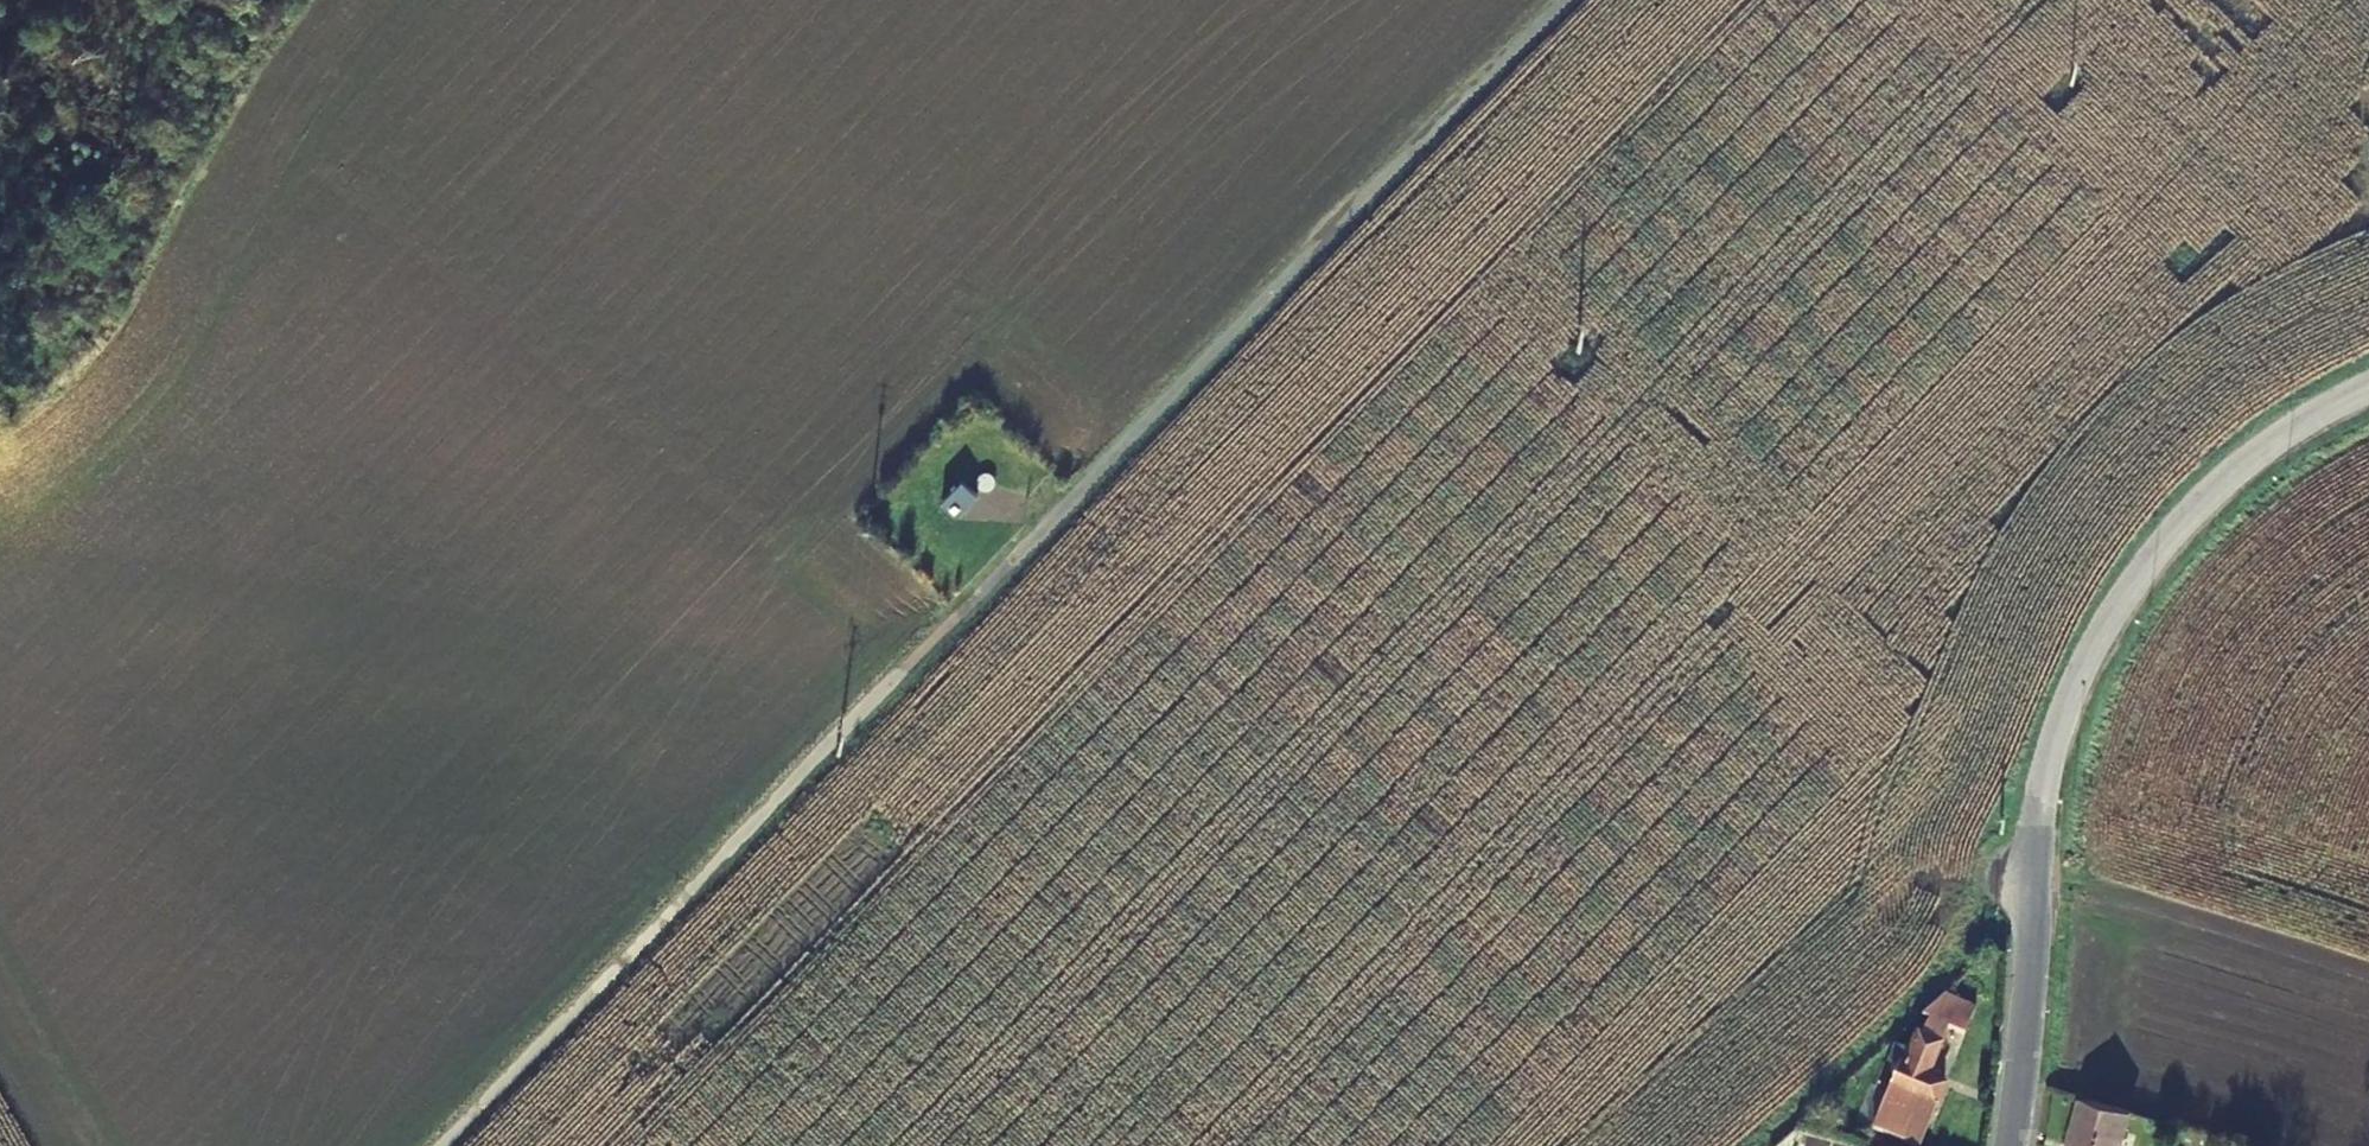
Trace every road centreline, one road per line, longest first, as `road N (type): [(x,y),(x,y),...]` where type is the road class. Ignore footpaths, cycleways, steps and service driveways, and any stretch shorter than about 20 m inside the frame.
road 1 (track): [(1590,0),(452,1145)]
road 2 (residential): [(2012,1145),(2055,762),(2098,612),(2175,504),(2287,419),(2368,386)]

